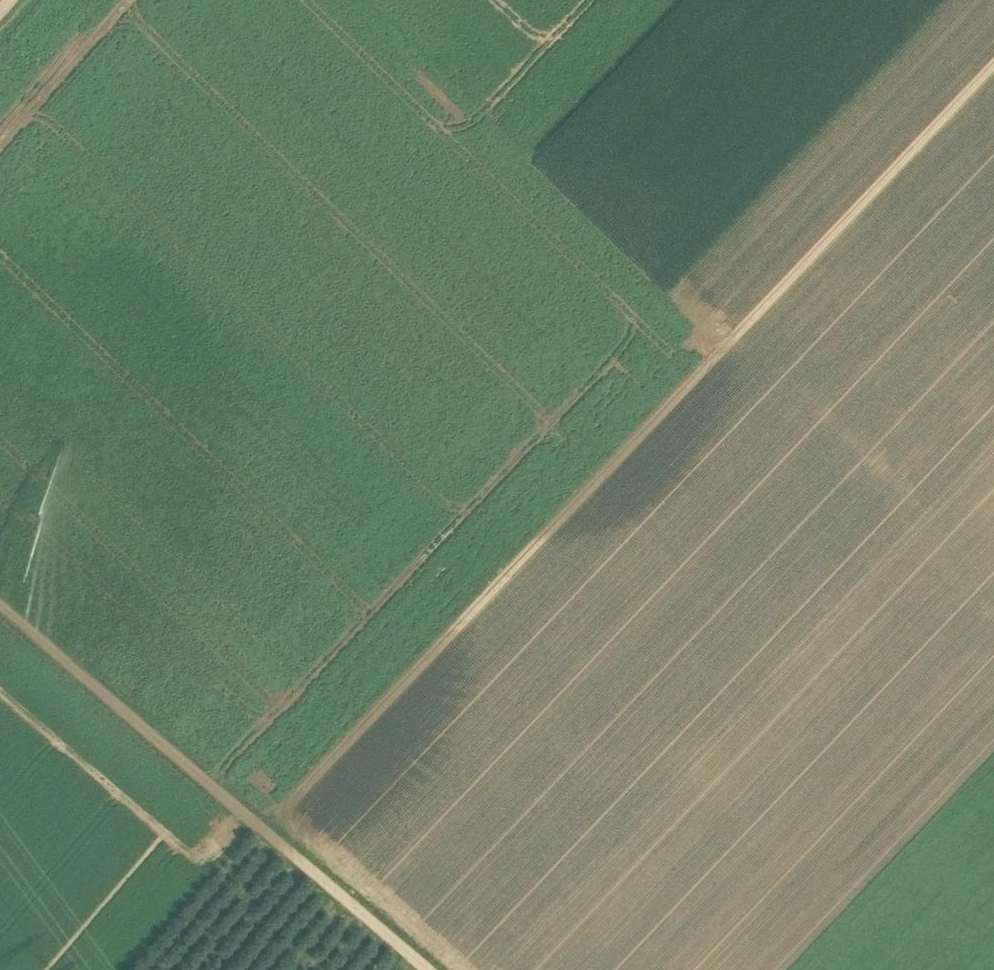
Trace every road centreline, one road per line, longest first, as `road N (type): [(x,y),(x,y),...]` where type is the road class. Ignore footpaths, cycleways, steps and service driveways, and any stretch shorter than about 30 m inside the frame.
road 1 (track): [(0,610),(436,969)]

